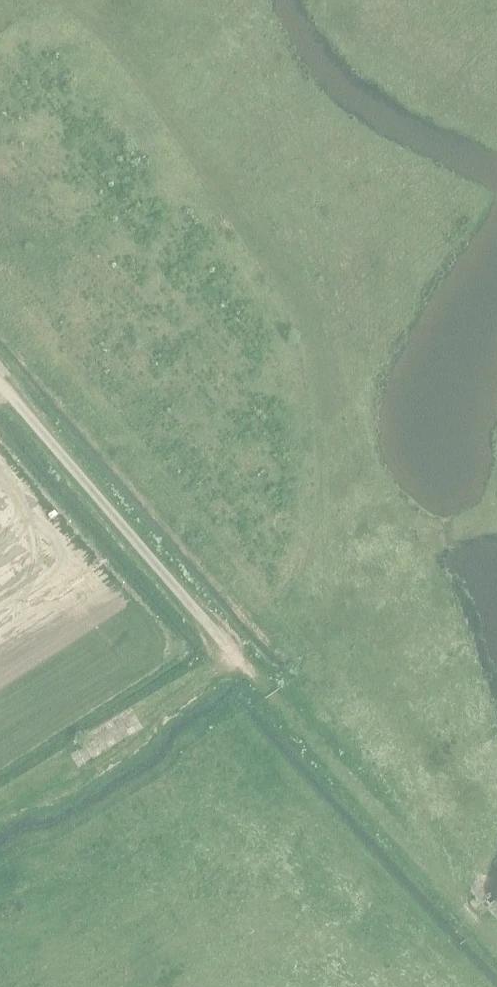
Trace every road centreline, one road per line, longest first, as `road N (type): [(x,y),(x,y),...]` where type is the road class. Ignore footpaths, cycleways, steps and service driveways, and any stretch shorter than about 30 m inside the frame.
road 1 (unclassified): [(234,658),(0,385)]
road 2 (track): [(496,940),(266,688)]
road 3 (track): [(266,688),(234,658),(0,805)]

